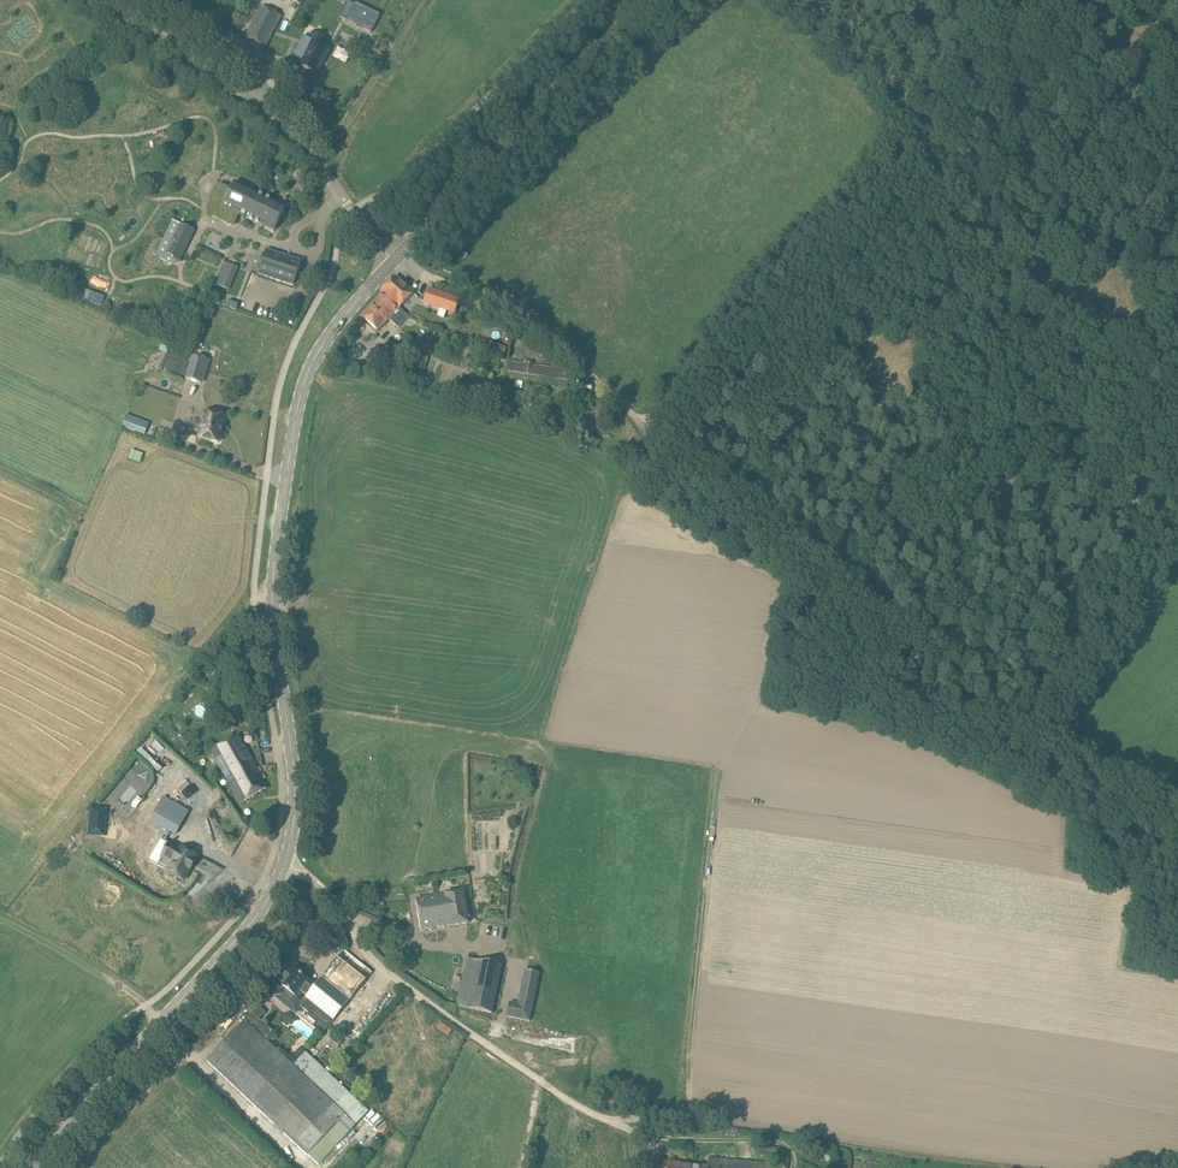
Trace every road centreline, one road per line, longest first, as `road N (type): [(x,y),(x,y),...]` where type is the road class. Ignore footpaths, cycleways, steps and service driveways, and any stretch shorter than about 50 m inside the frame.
road 1 (track): [(396,261),(503,308),(601,374),(632,403),(681,486),(828,579),(1030,736),(1177,838)]
road 2 (tertiary): [(286,864),(296,790),(274,612),(294,428),(317,358),(396,261)]
road 3 (residential): [(638,1131),(546,1087),(362,952),(343,909),(286,864)]
road 4 (tertiary): [(33,1167),(250,927),(286,864)]
road 5 (unclassified): [(396,261),(276,117),(106,0)]
road 6 (tertiary): [(396,261),(653,0)]
road 7 (track): [(518,1167),(539,1081),(550,1068),(574,1062),(677,1071)]

